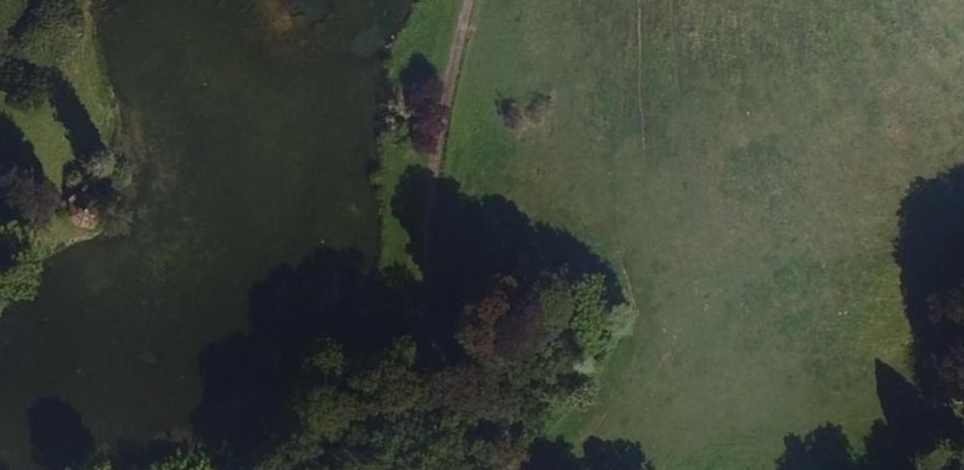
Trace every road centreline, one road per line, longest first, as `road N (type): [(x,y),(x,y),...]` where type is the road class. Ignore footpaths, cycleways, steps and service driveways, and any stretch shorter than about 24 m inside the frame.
road 1 (track): [(470,0),(438,146),(429,346),(404,405),(278,469)]

